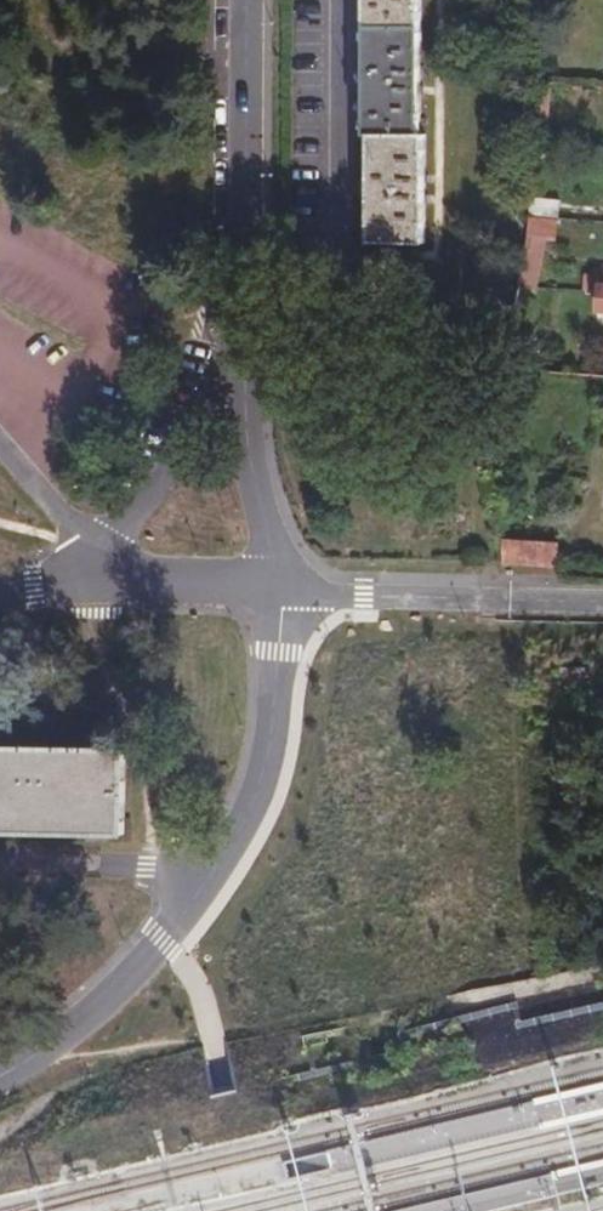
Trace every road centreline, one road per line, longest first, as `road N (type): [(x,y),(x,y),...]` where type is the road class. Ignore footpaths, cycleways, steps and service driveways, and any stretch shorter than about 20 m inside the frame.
road 1 (unclassified): [(0,1067),(91,1008),(148,957),(249,805),(270,737),(281,592)]
road 2 (unclassified): [(245,0),(243,362)]
road 3 (unclassified): [(281,592),(84,579),(0,595)]
road 4 (unclassified): [(281,592),(250,459),(243,362)]

